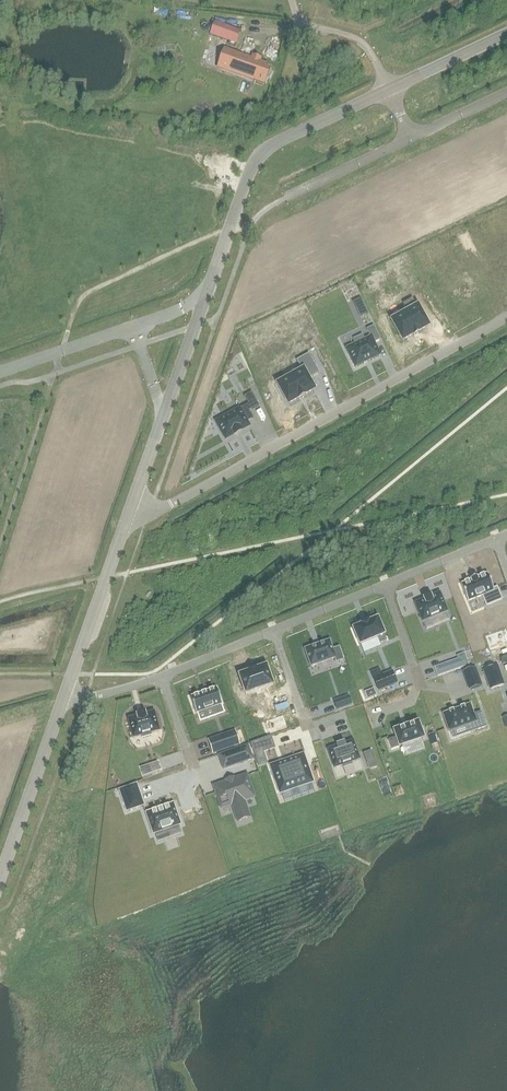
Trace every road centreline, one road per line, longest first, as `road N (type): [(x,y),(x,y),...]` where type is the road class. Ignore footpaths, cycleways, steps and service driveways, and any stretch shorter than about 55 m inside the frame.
road 1 (residential): [(506,535),(161,678),(65,698)]
road 2 (residential): [(132,505),(169,504),(506,317)]
road 3 (tertiary): [(389,89),(262,151),(248,170),(211,279)]
road 4 (tertiary): [(65,698),(132,505)]
road 5 (tertiary): [(0,876),(65,698)]
road 6 (tertiary): [(162,421),(211,279)]
road 7 (residential): [(133,327),(0,373)]
road 8 (residential): [(412,137),(286,198)]
road 9 (tertiary): [(506,34),(389,89)]

